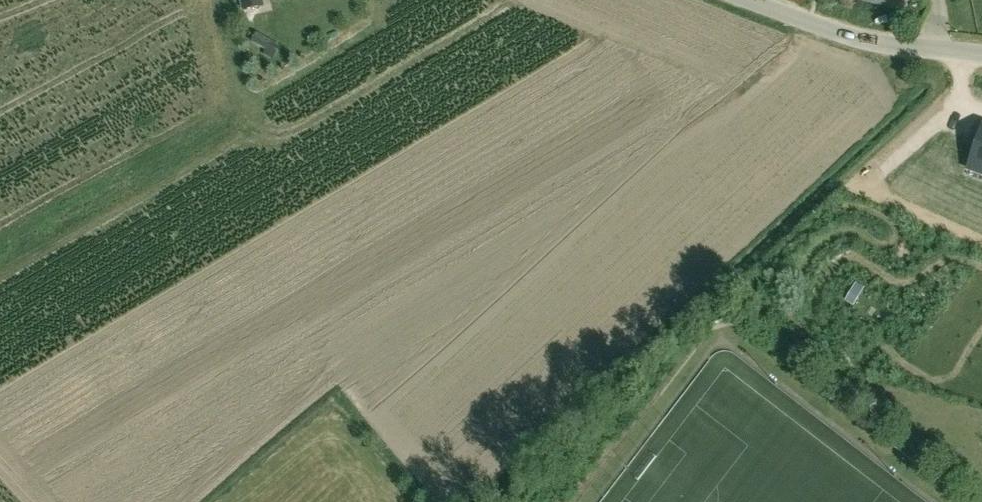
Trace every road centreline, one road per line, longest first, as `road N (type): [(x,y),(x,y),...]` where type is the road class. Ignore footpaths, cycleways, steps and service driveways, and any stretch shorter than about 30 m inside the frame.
road 1 (residential): [(756,0),(875,42),(981,55)]

